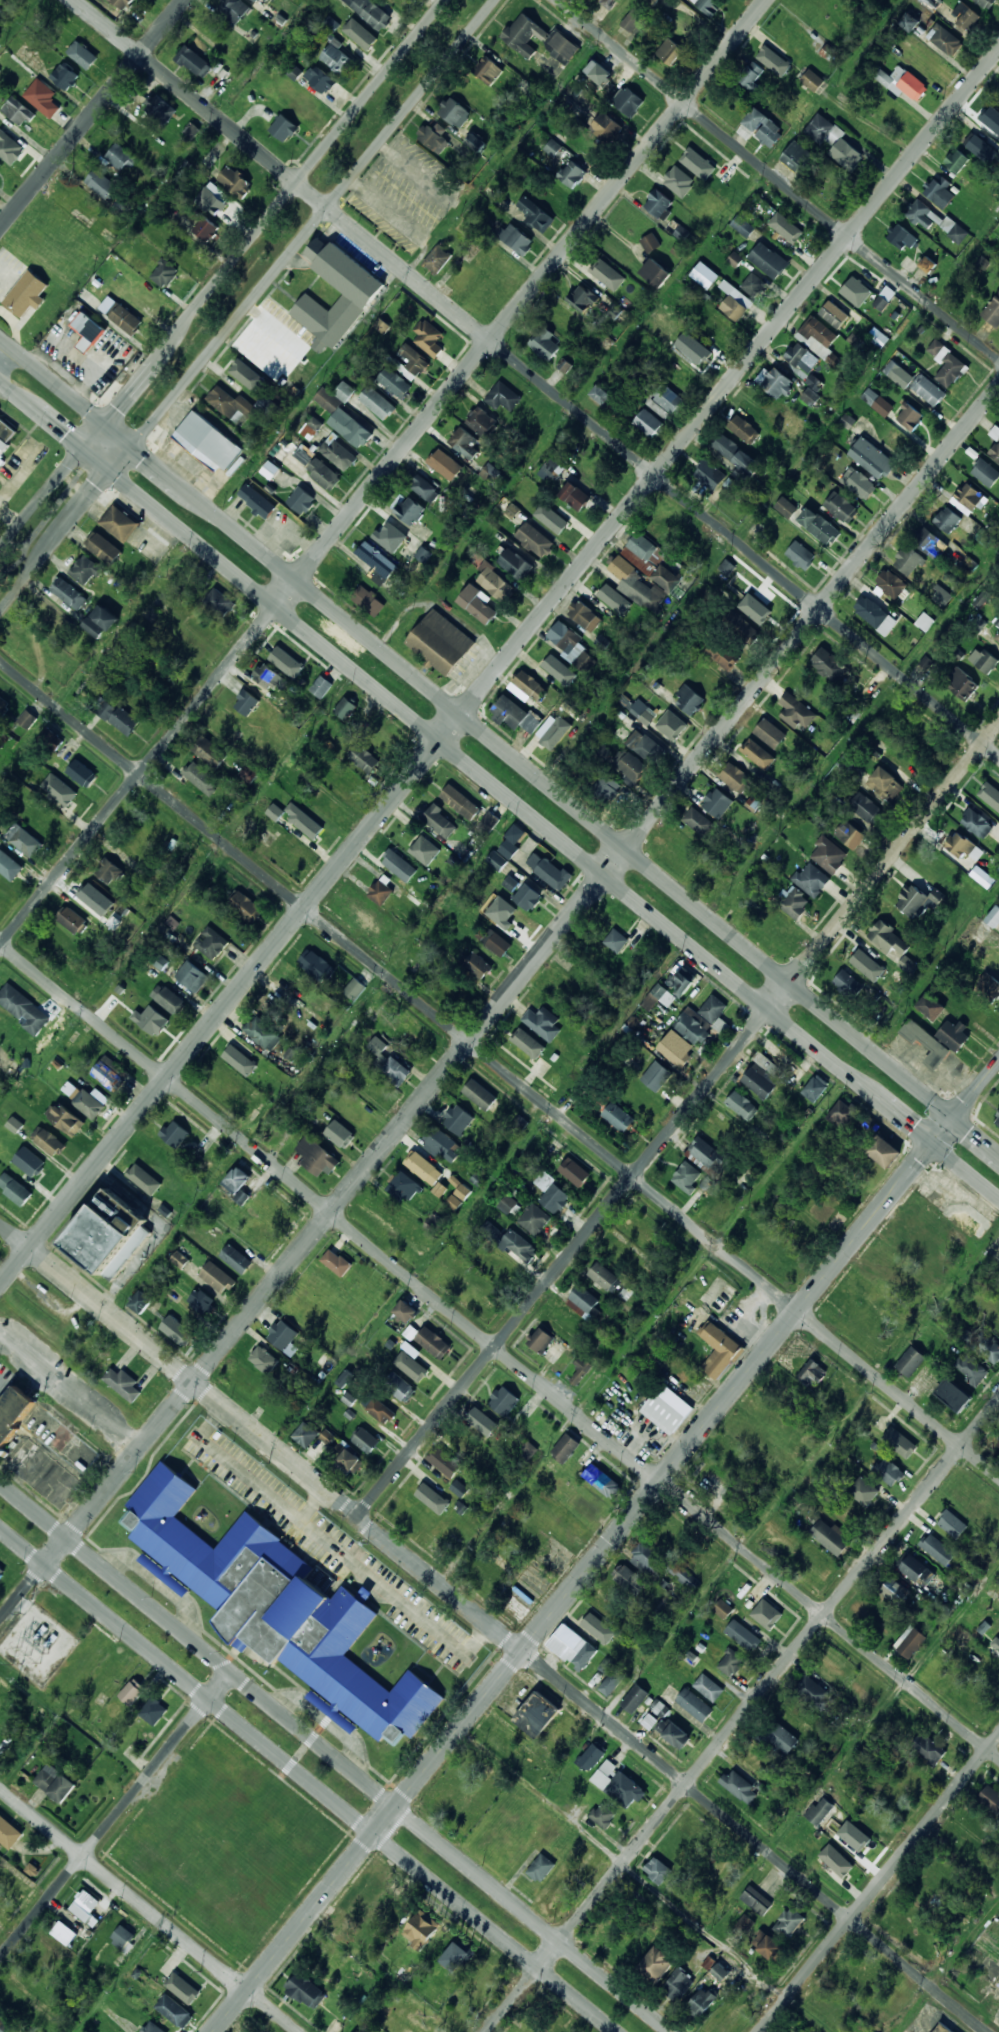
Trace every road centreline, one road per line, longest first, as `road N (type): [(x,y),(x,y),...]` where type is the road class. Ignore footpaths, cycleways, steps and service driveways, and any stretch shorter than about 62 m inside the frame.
road 1 (residential): [(0,1622),(998,387)]
road 2 (residential): [(998,51),(0,1285)]
road 3 (secondary): [(0,379),(998,1198)]
road 4 (residential): [(998,1758),(0,941)]
road 5 (residential): [(998,1474),(0,659)]
road 6 (secondary): [(998,1154),(0,340)]
road 7 (residential): [(993,2031),(0,1222)]
road 8 (residential): [(214,2031),(998,1061)]
road 9 (residential): [(0,947),(768,0)]
road 10 (residential): [(998,755),(75,0)]
road 11 (residential): [(360,1515),(998,727)]
road 12 (tertiary): [(672,2031),(0,1483)]
road 13 (residential): [(486,2031),(998,1400)]
road 14 (tertiary): [(0,1527),(618,2031)]
road 15 (secondary): [(0,609),(493,0)]
road 16 (secondary): [(445,0),(0,550)]
road 17 (residential): [(998,360),(559,0)]
road 18 (residential): [(299,2031),(0,1787)]
road 19 (residential): [(761,2031),(998,1736)]
road 20 (residential): [(0,1960),(234,1674)]
road 21 (residential): [(0,227),(185,0)]

